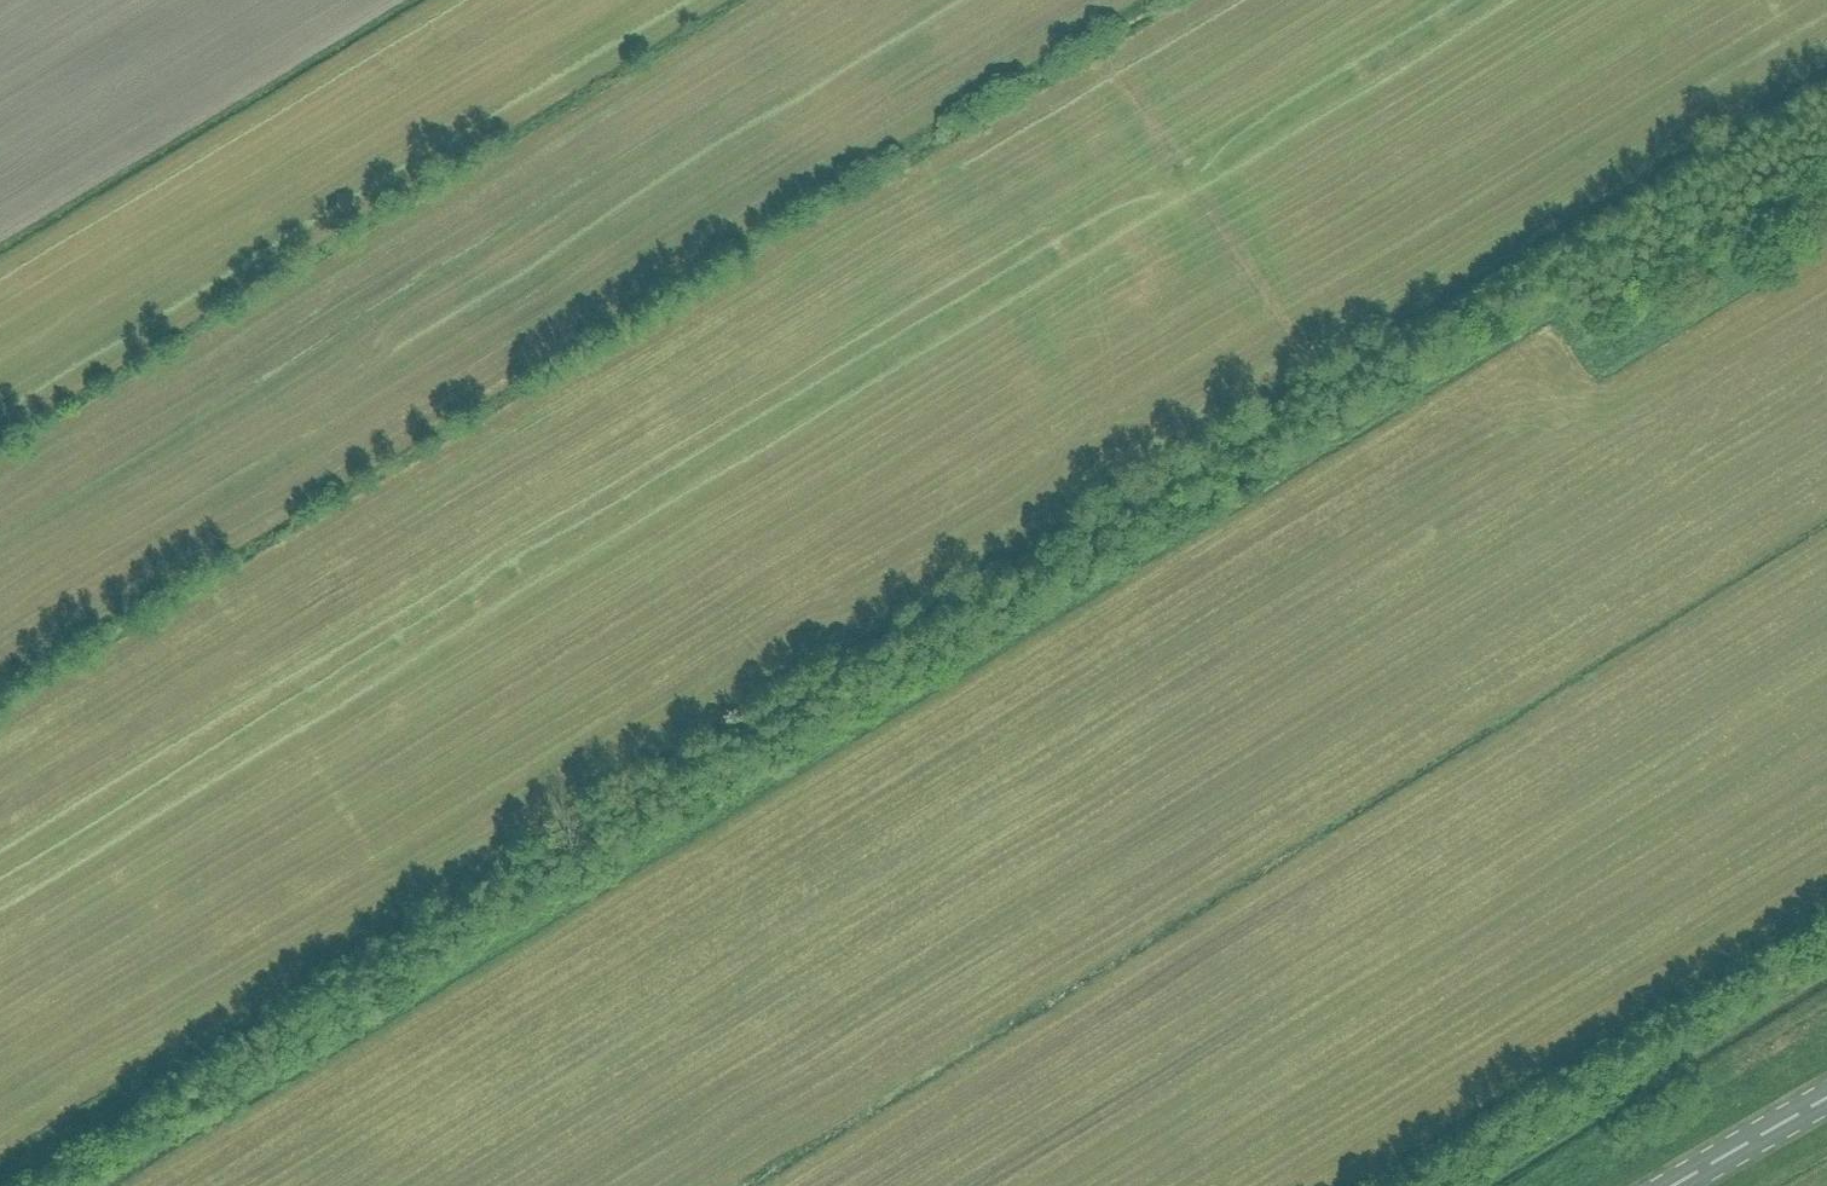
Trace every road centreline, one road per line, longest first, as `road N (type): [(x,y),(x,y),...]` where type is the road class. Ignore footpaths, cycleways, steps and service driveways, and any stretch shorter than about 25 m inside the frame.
road 1 (primary): [(1666,1185),(1826,1095)]

